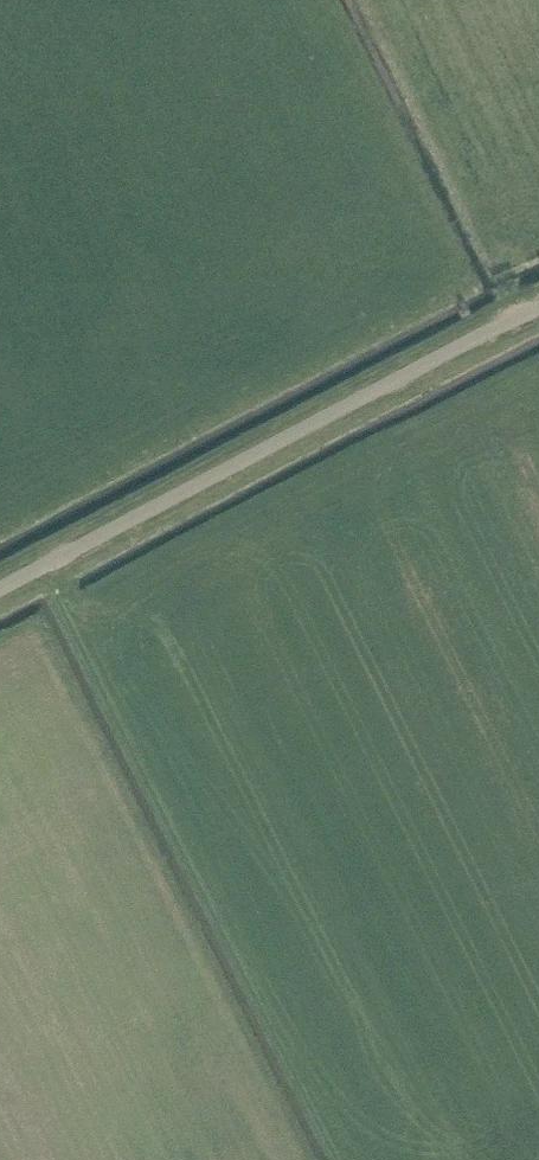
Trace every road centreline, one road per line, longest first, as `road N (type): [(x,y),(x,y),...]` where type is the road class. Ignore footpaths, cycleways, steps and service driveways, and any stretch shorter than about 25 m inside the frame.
road 1 (unclassified): [(0,583),(538,307)]

